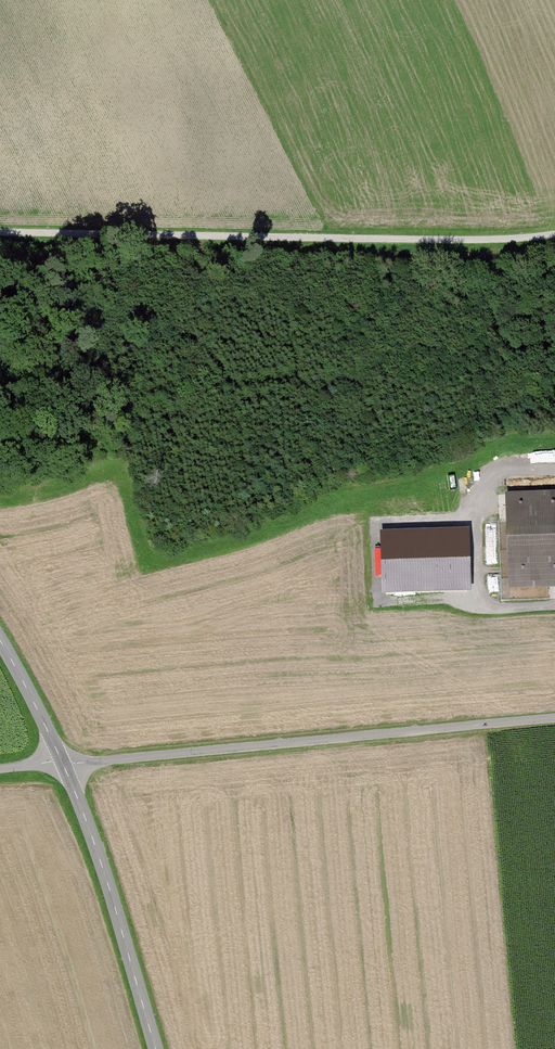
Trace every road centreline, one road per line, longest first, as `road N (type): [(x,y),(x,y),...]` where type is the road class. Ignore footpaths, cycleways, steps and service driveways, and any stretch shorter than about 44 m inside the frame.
road 1 (track): [(554,234),(479,240),(0,231)]
road 2 (unclassified): [(65,765),(554,716)]
road 3 (tertiary): [(157,1048),(65,765)]
road 4 (track): [(386,238),(376,275),(386,329),(378,370),(343,382),(237,387)]
road 5 (tertiary): [(65,765),(0,641)]

